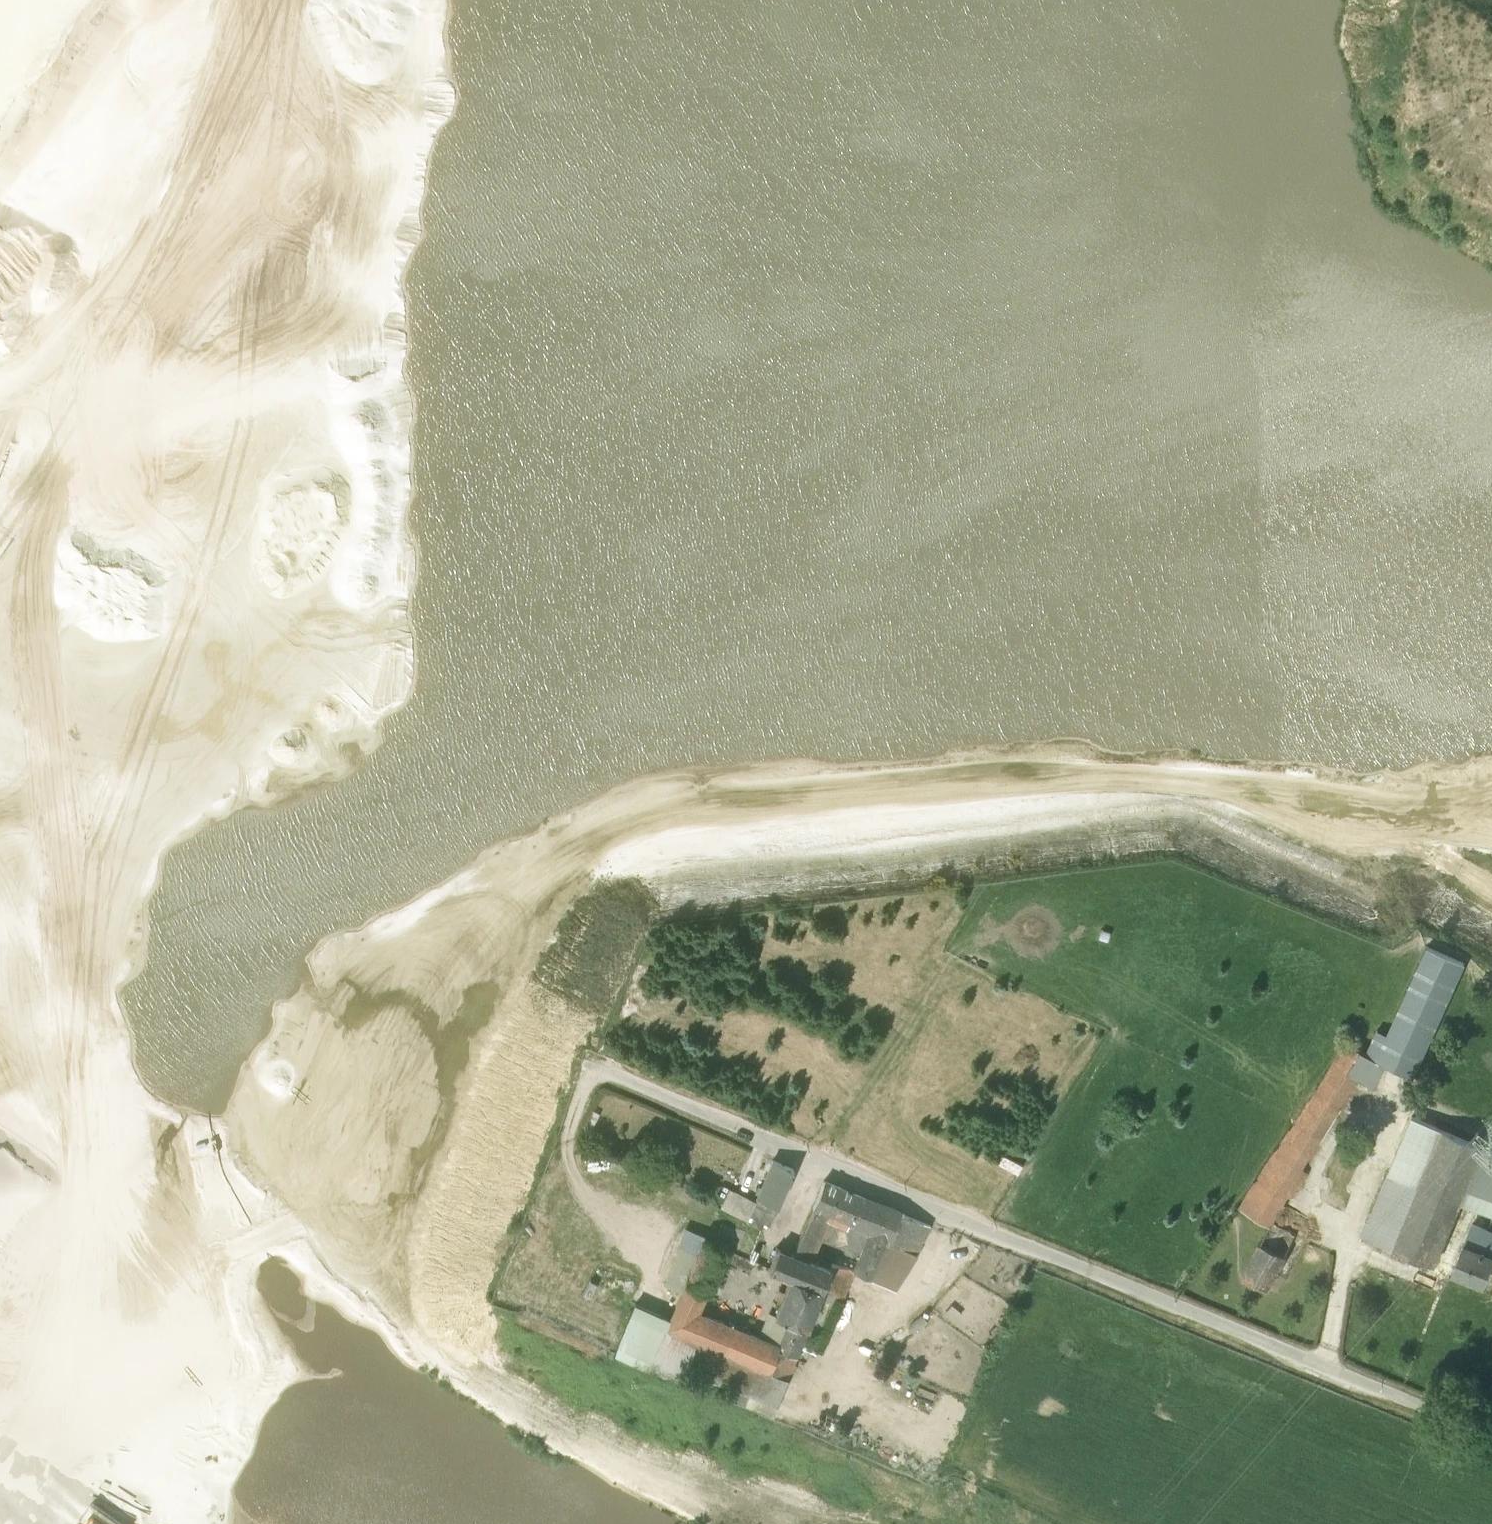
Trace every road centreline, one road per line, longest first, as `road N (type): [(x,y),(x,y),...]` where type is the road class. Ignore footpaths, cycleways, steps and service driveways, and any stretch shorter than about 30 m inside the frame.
road 1 (unclassified): [(1491,1433),(594,1068)]

